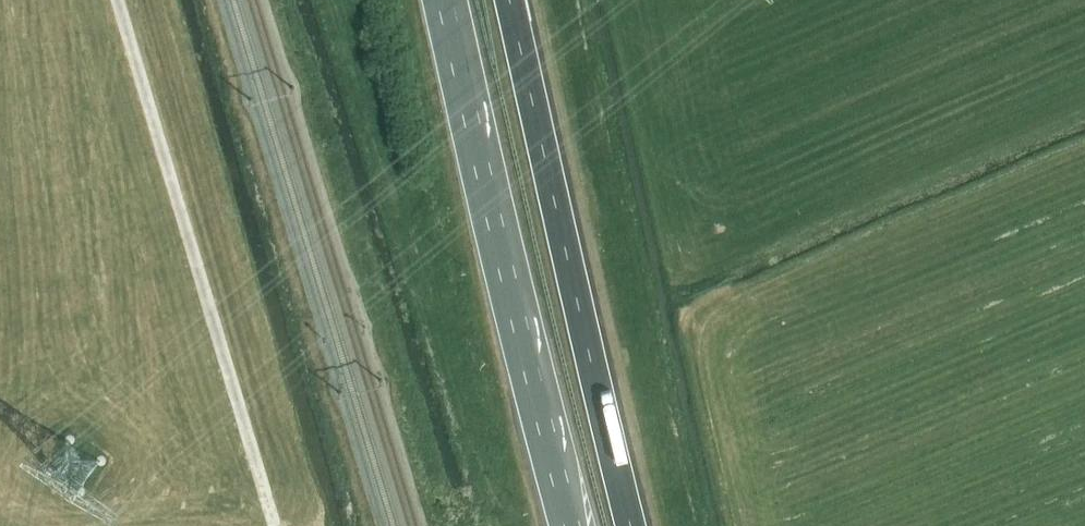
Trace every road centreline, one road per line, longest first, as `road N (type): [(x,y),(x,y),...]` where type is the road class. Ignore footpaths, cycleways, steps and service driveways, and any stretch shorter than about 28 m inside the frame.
road 1 (track): [(119,0),(276,525)]
road 2 (trunk): [(631,525),(510,0)]
road 3 (trunk): [(447,0),(568,525)]

